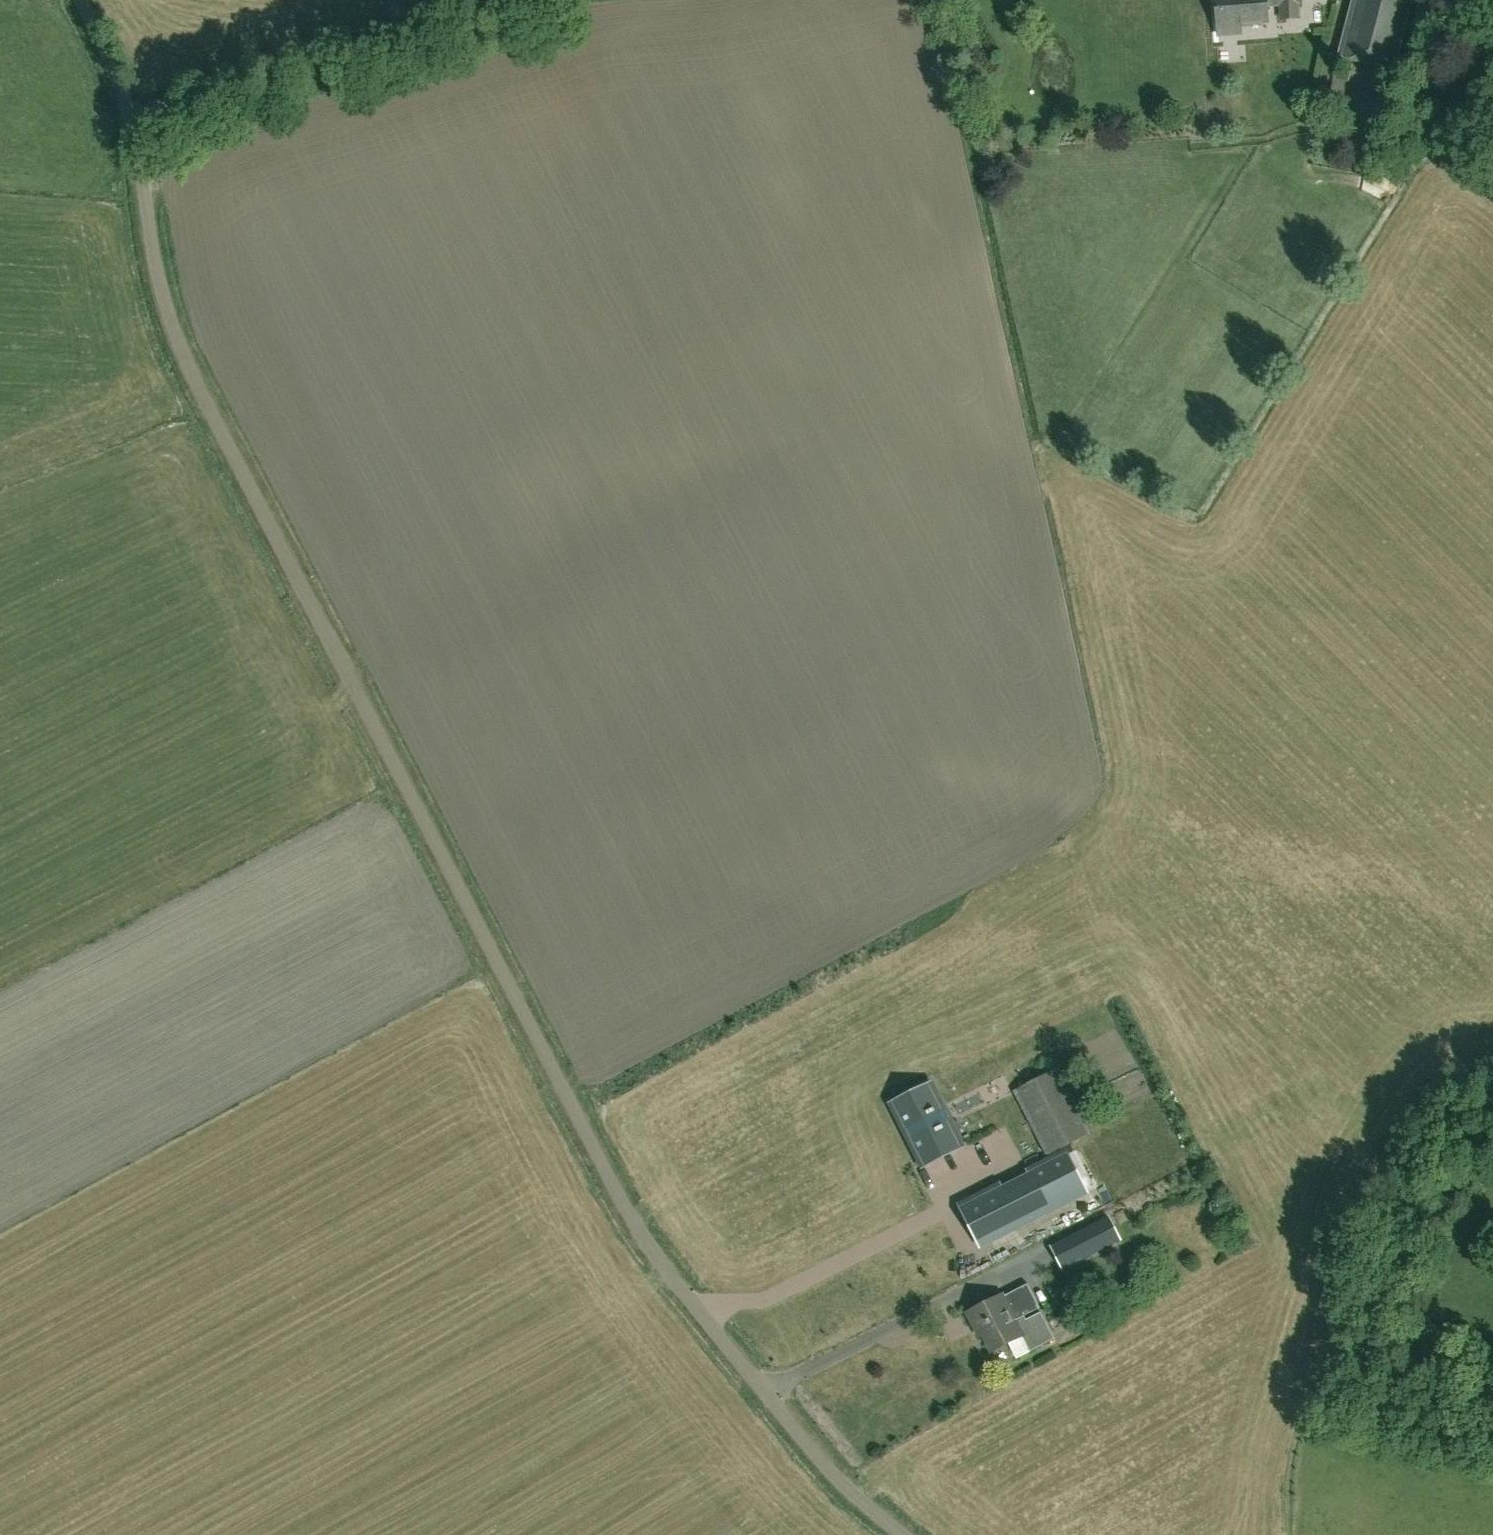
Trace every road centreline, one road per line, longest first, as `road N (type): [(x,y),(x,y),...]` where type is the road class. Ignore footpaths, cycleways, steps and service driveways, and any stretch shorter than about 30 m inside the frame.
road 1 (unclassified): [(904,1534),(818,1463),(634,1223),(183,361),(133,111),(83,0)]
road 2 (track): [(1492,1062),(1475,1060),(1440,1077),(1380,1168),(1295,1439),(1288,1534)]

